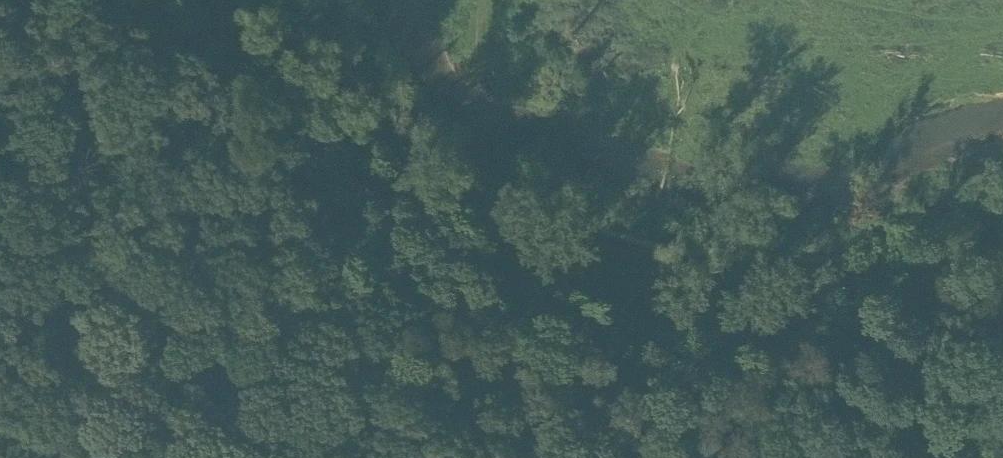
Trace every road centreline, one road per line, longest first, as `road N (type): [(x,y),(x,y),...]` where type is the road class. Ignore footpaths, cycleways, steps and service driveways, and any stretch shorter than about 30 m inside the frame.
road 1 (track): [(0,169),(121,210),(435,389),(524,424),(546,457)]
road 2 (track): [(914,457),(1002,324)]

